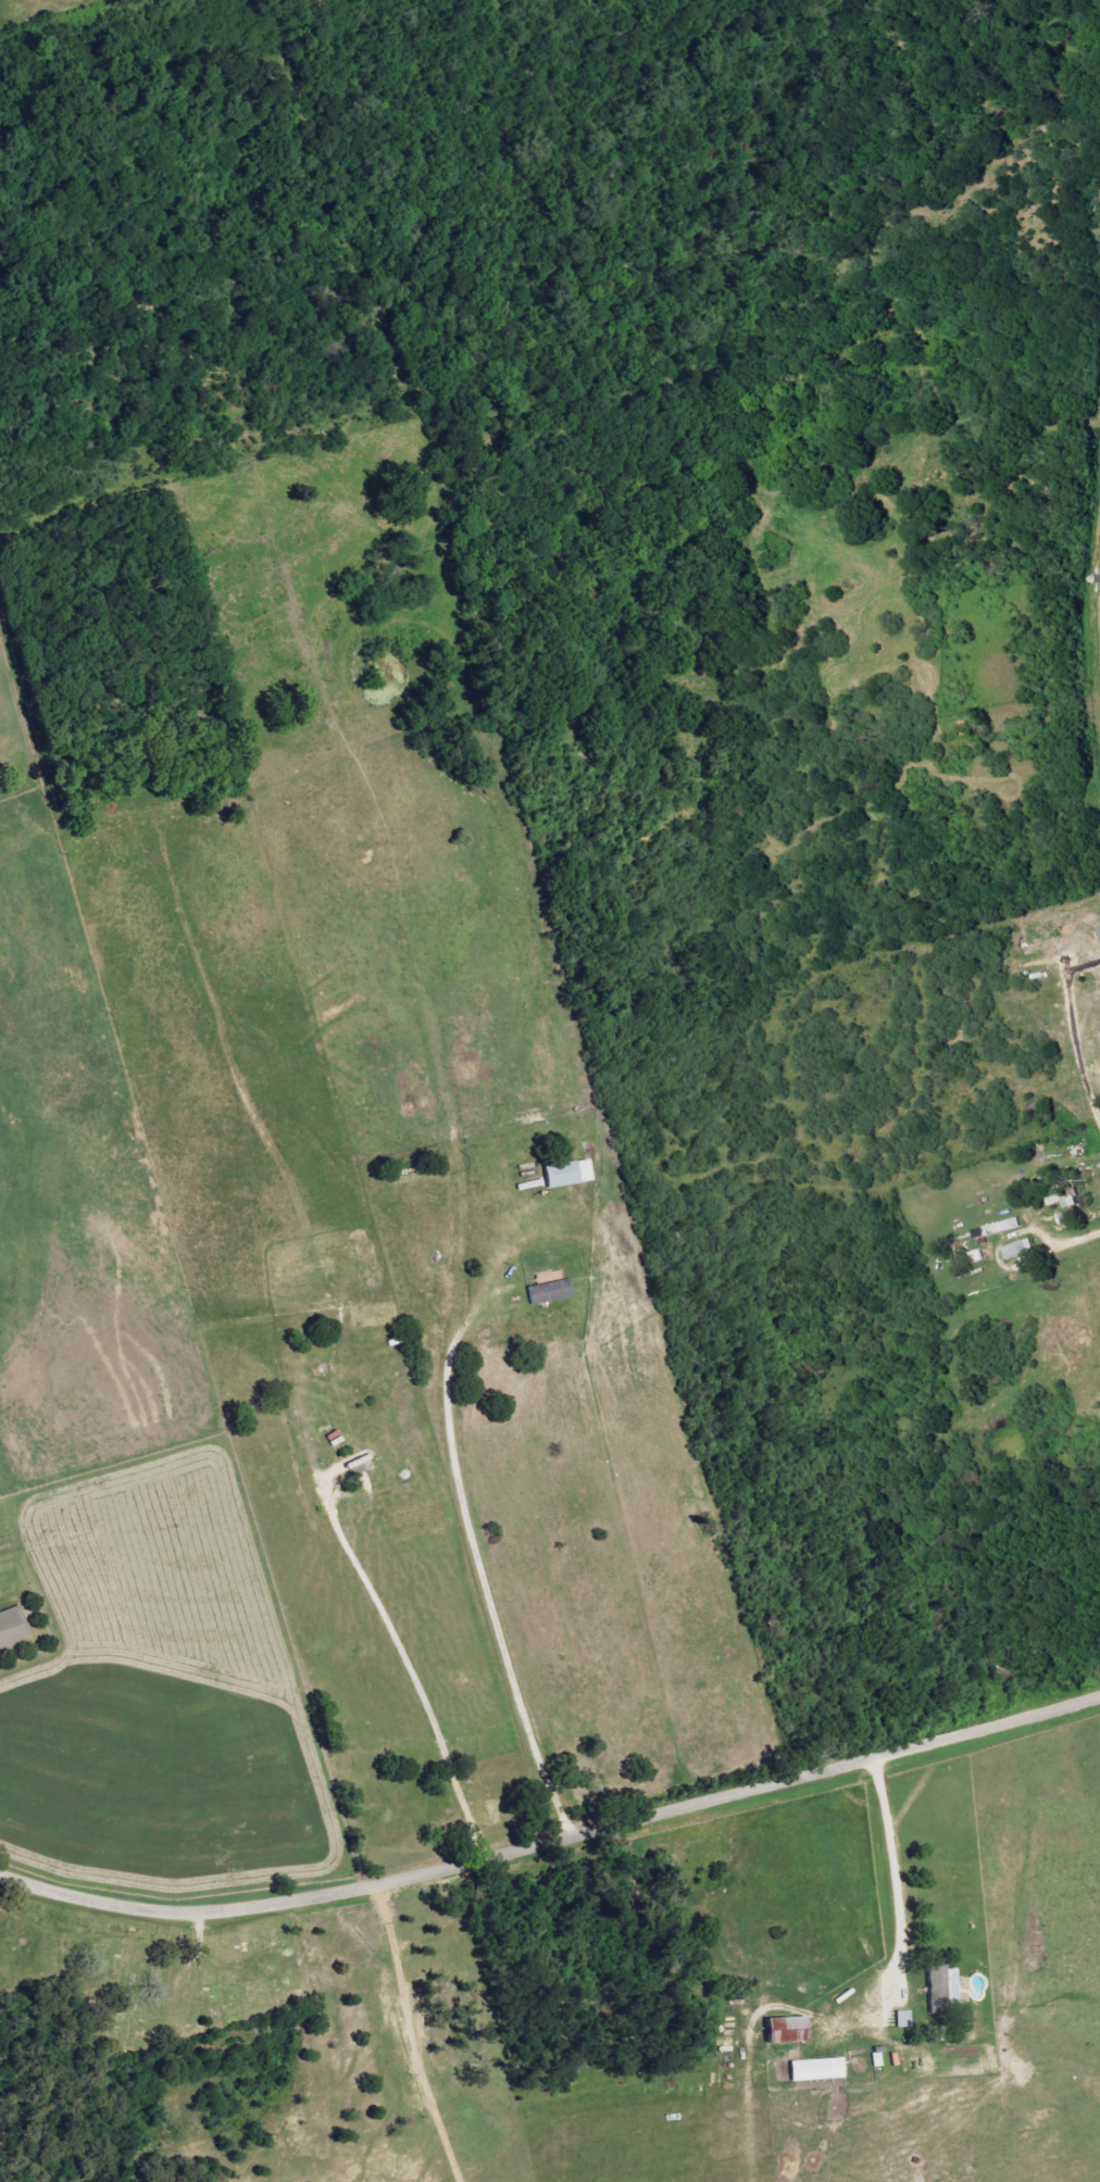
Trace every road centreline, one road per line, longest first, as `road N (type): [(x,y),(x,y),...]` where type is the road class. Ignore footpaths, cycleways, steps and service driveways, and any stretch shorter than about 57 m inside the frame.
road 1 (residential): [(0,1879),(174,1917),(238,1913),(489,1858),(1099,1698)]

